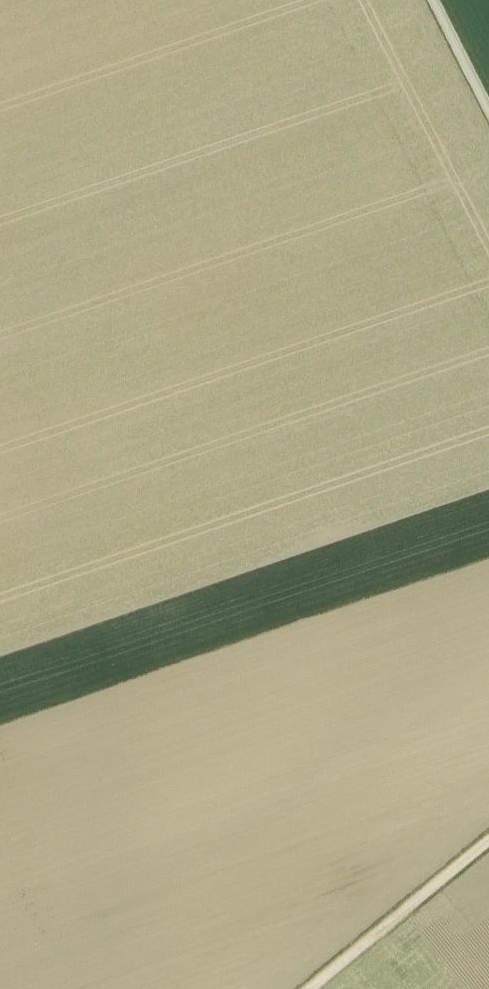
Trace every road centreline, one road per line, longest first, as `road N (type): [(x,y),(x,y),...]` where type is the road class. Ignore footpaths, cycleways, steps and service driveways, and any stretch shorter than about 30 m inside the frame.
road 1 (track): [(310,988),(488,841)]
road 2 (track): [(432,0),(488,112)]

